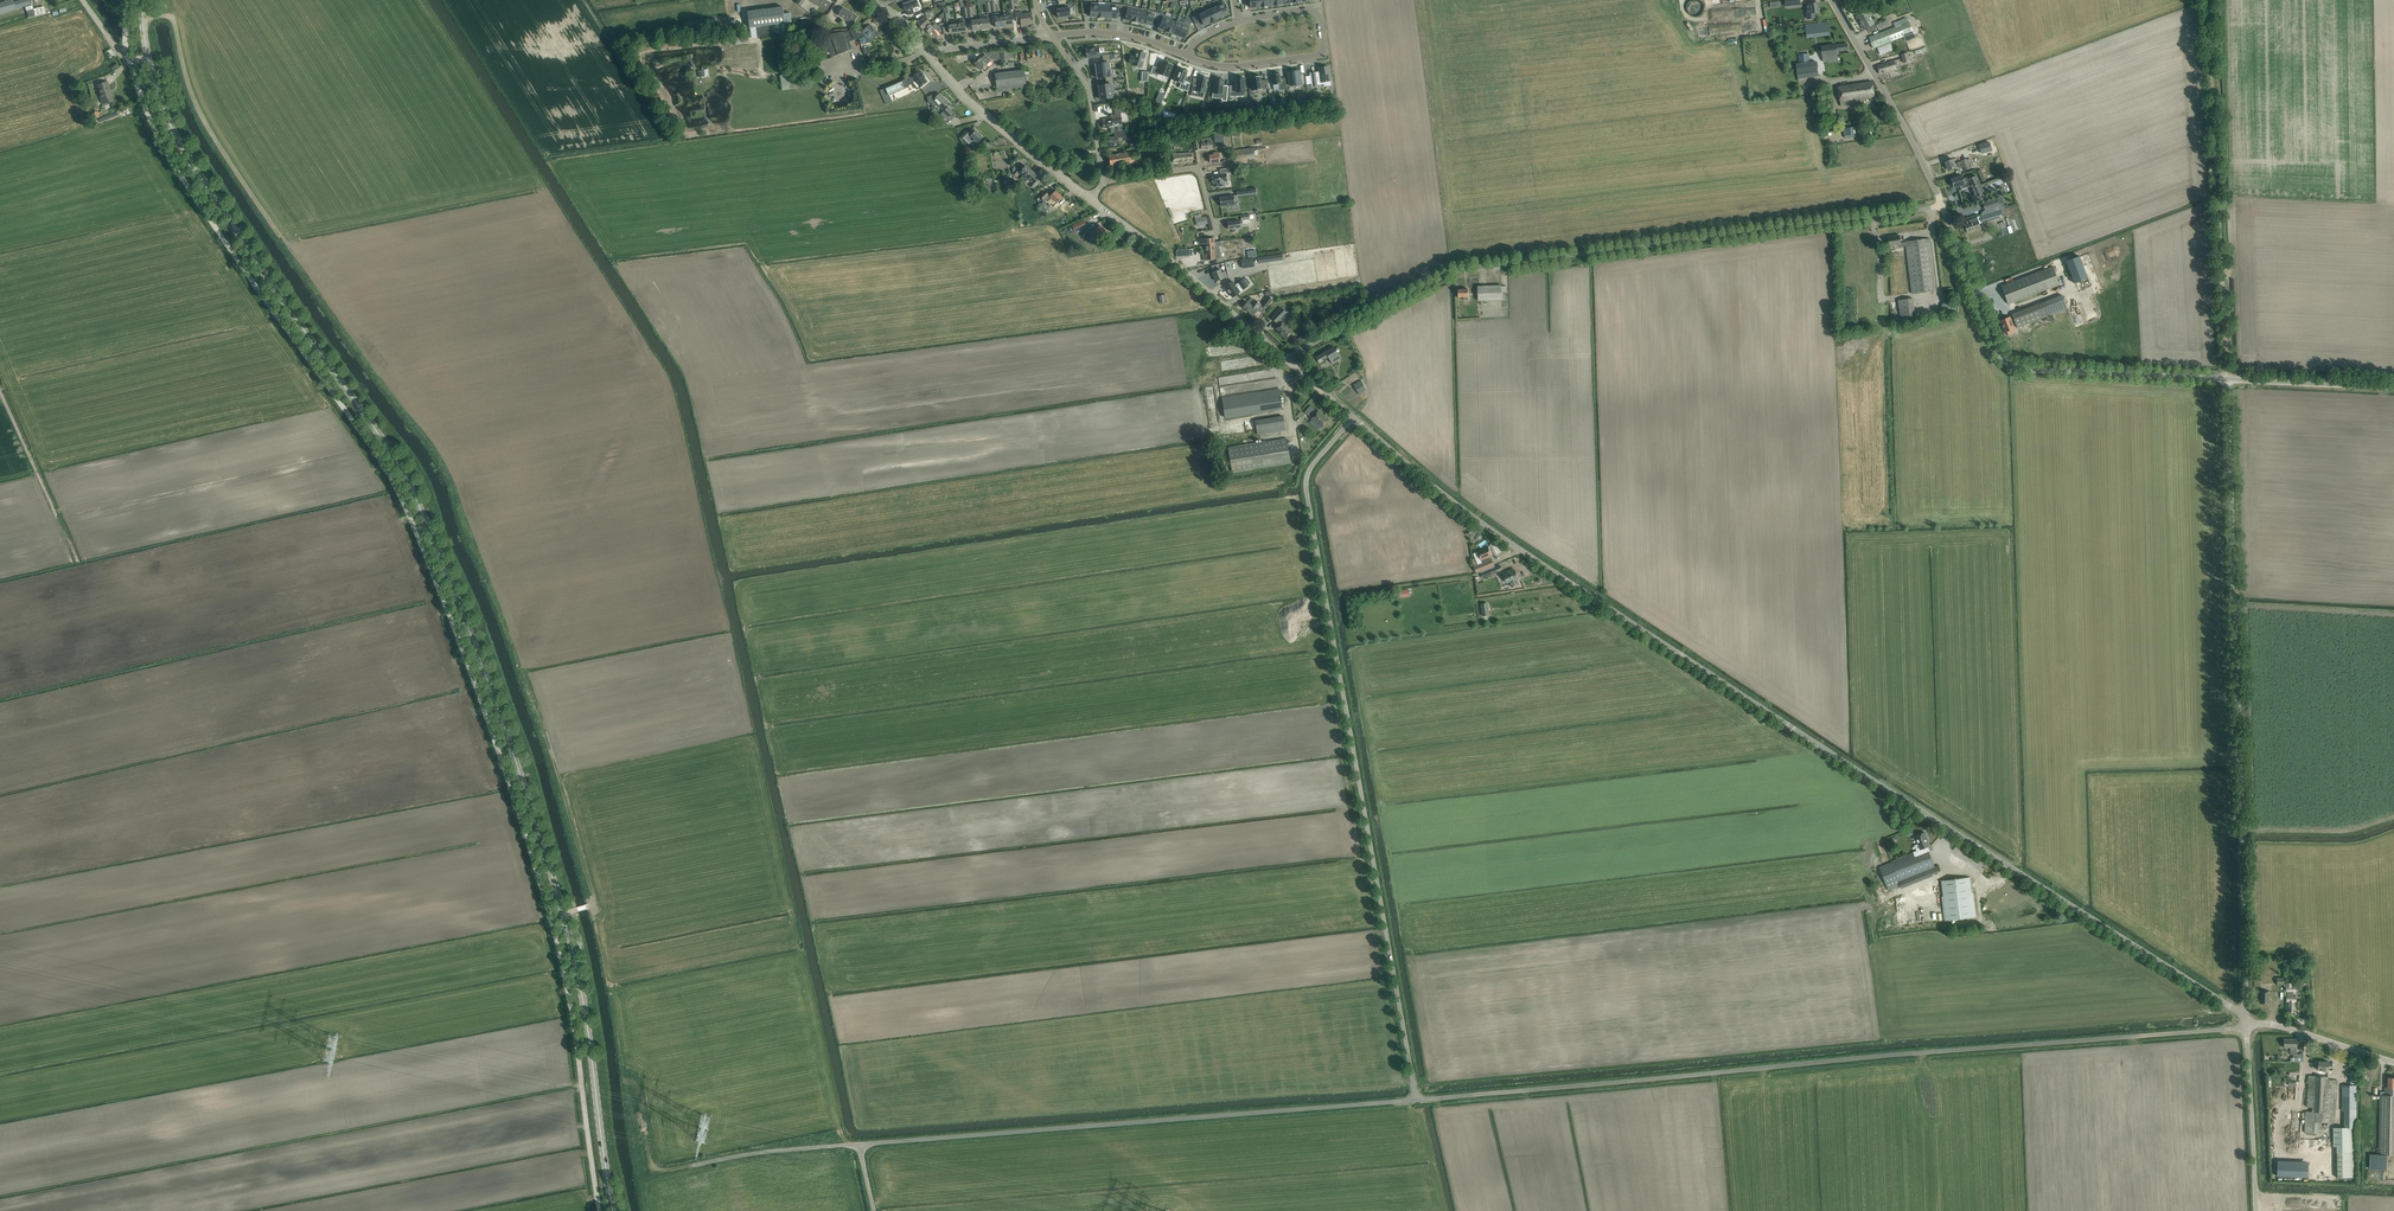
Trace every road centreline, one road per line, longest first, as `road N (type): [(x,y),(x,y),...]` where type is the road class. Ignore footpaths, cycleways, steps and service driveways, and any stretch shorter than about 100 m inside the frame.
road 1 (tertiary): [(614,1210),(573,951),(460,606),(405,476),(184,151),(148,57)]
road 2 (unclassified): [(600,1210),(556,938),(435,578),(380,460),(164,150),(130,61)]
road 3 (unclassified): [(2246,1022),(1505,540),(1355,418)]
road 4 (unclassified): [(1416,1098),(2246,1027)]
road 5 (unclassified): [(1416,1098),(1307,485),(1355,418)]
road 6 (residential): [(1286,359),(1464,269),(1942,205)]
road 7 (unclassified): [(2246,1022),(2227,379)]
road 8 (unclassified): [(874,1210),(859,1145),(1416,1098)]
road 9 (unclassified): [(2227,379),(2007,363),(1942,205)]
road 10 (track): [(2208,0),(2227,379)]
road 11 (track): [(142,18),(172,17),(197,107),(298,254)]
road 12 (residential): [(1239,21),(1316,13),(1323,52),(1240,66),(1187,57)]
road 13 (residential): [(1286,359),(1091,200)]
road 14 (residential): [(1942,205),(1832,0)]
road 15 (residential): [(1091,200),(979,110),(929,55)]
road 16 (unclassified): [(2257,1210),(2246,1027)]
road 17 (unclassified): [(2393,387),(2227,379)]
road 18 (residential): [(1216,236),(1196,170),(1104,183)]
road 19 (unclassified): [(2393,1062),(2246,1022)]
road 20 (residential): [(1187,57),(1113,33),(1053,37)]
road 21 (residential): [(929,55),(1048,30)]

